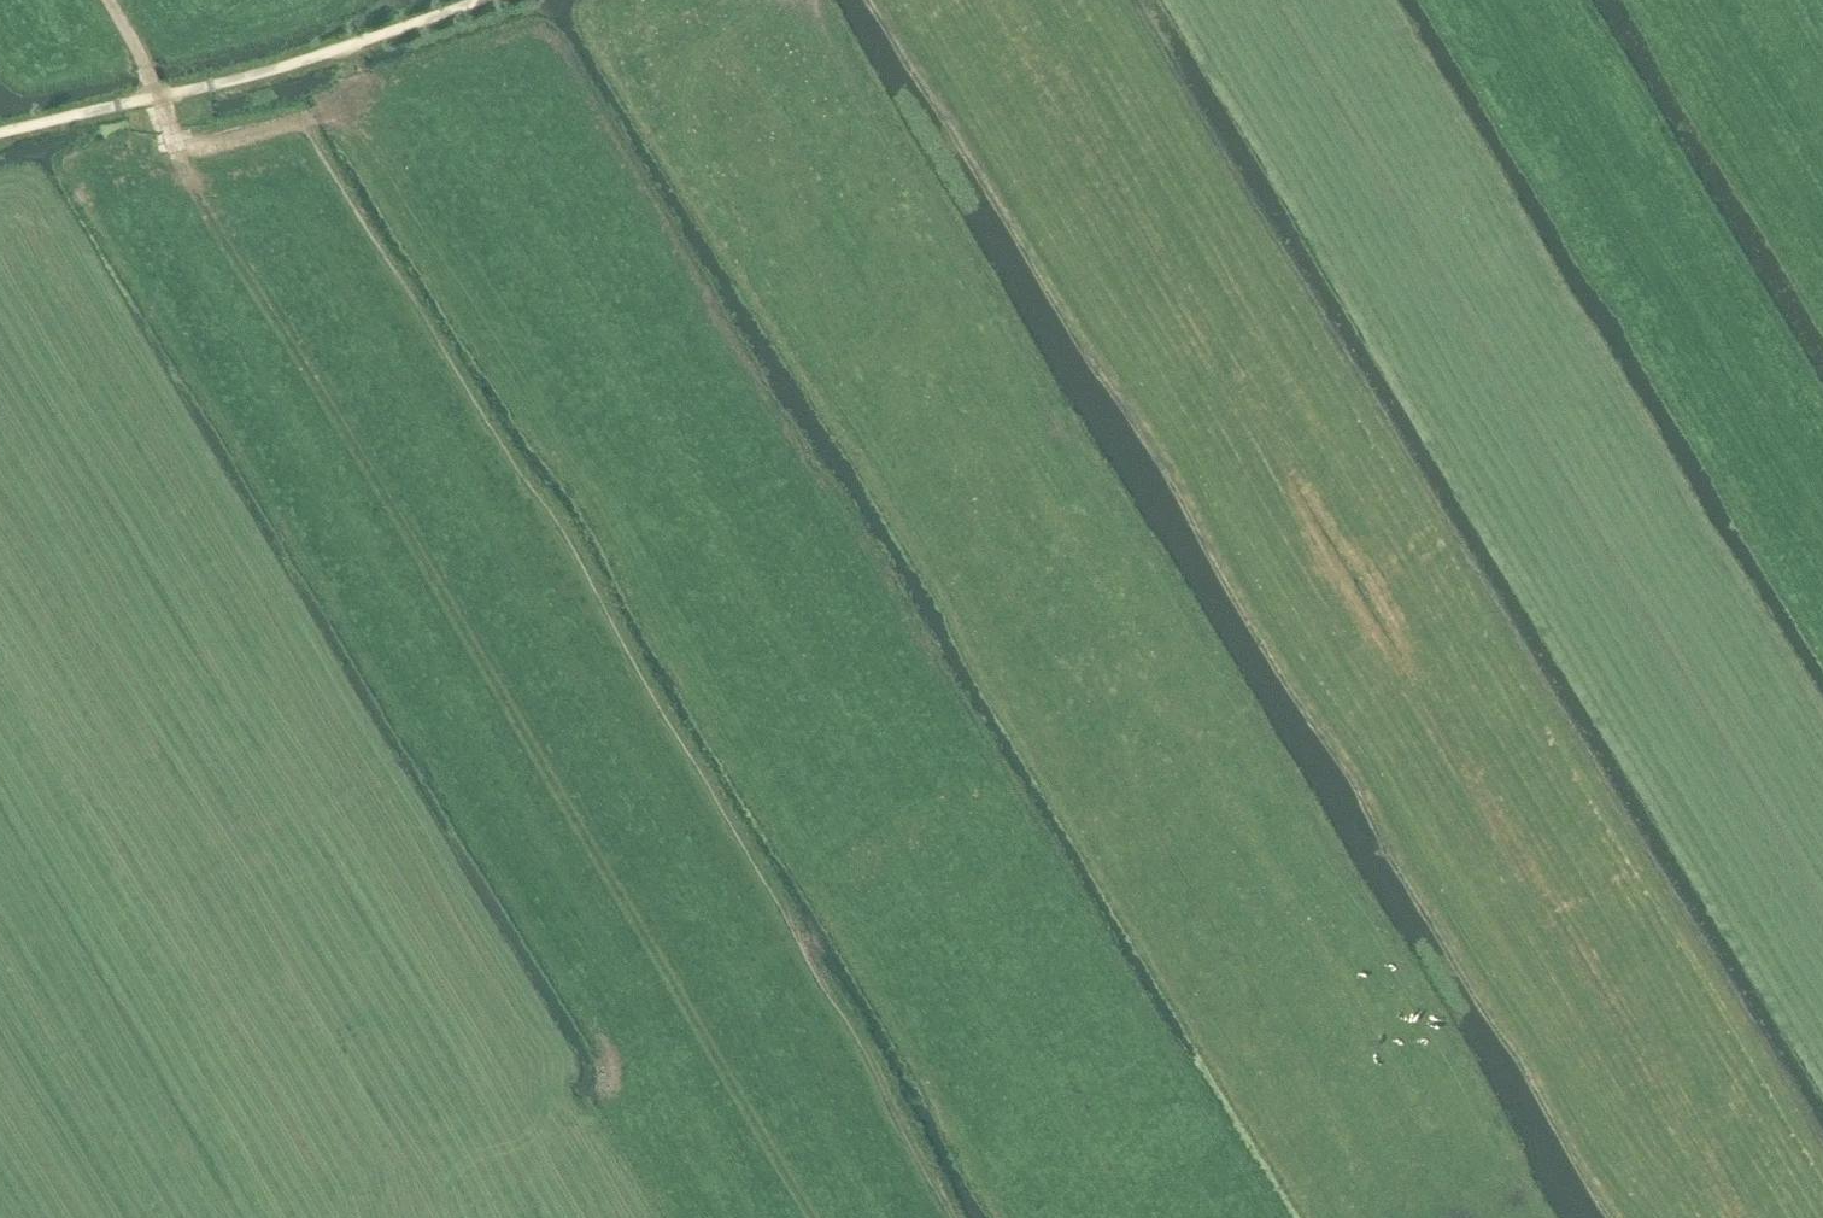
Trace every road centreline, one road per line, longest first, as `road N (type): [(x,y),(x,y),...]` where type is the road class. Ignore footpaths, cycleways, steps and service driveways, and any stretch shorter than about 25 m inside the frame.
road 1 (track): [(176,148),(604,845)]
road 2 (track): [(0,134),(266,73),(478,0)]
road 3 (track): [(300,123),(530,493)]
road 4 (track): [(361,106),(176,148),(108,0)]

